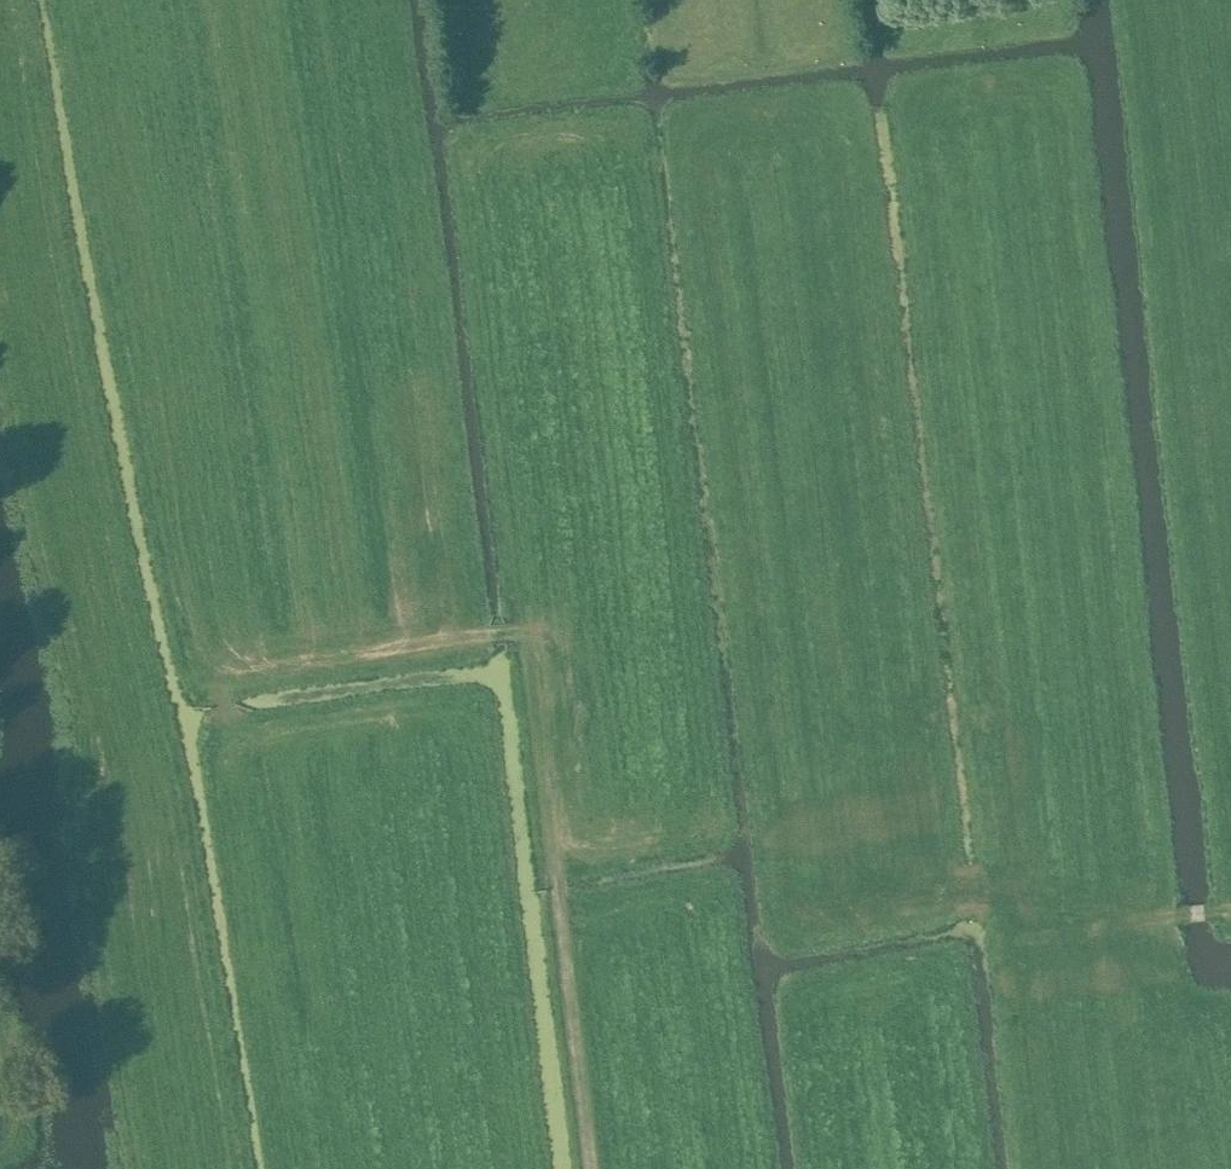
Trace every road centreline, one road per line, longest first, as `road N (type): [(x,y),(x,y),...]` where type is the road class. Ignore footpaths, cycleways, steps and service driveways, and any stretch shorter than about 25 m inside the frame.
road 1 (track): [(595,1168),(464,145)]

